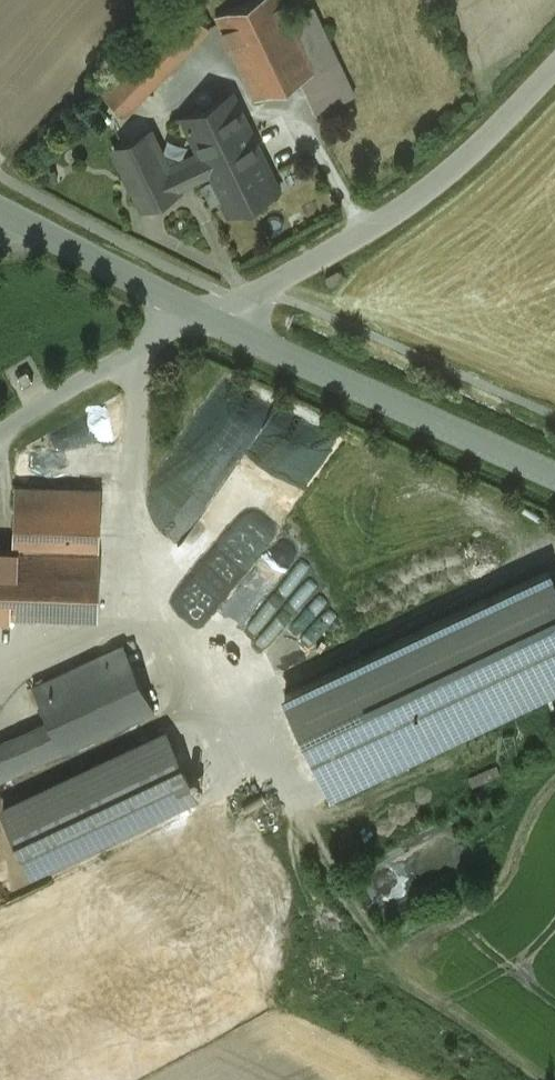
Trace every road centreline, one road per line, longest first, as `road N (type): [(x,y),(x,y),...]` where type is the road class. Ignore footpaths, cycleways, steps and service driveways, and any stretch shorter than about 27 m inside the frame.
road 1 (unclassified): [(204,314),(286,279),(428,190),(554,66)]
road 2 (tertiary): [(554,475),(204,314)]
road 3 (unclassified): [(204,314),(0,436)]
road 4 (tertiary): [(204,314),(0,210)]

